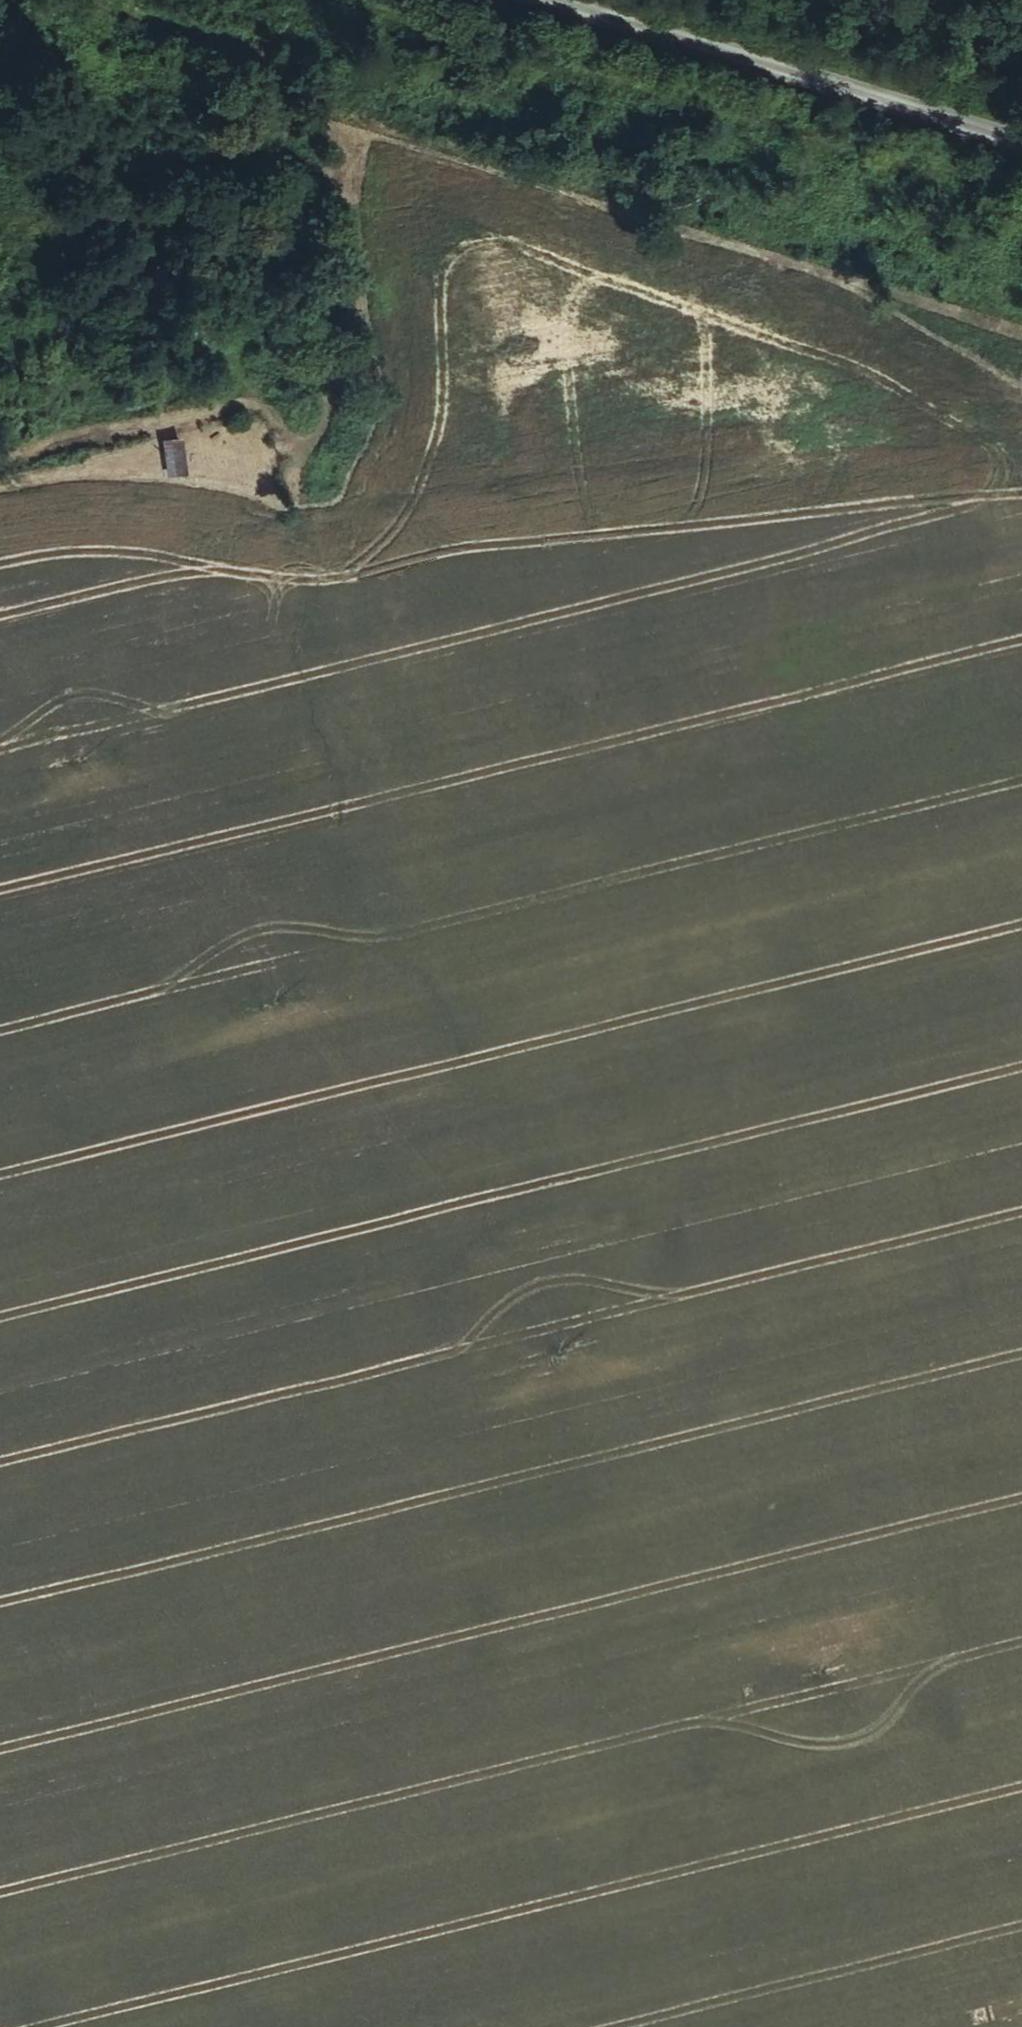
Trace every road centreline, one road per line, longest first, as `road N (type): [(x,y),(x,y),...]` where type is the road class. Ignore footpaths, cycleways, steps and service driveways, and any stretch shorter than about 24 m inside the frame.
road 1 (tertiary): [(579,0),(1021,134)]

